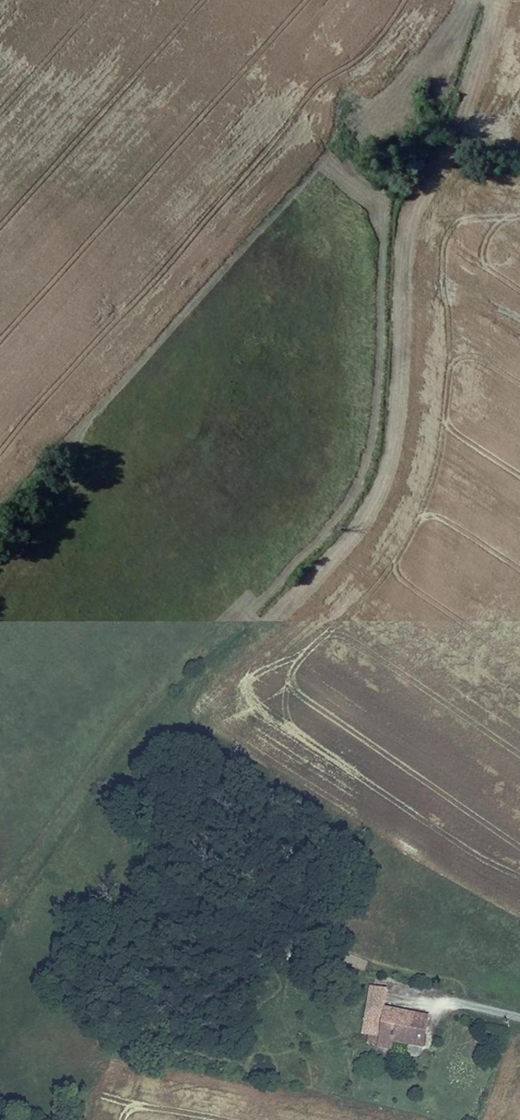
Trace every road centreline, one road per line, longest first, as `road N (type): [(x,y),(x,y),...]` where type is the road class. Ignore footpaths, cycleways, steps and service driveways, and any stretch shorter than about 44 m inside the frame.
road 1 (unclassified): [(519,1012),(385,977)]

